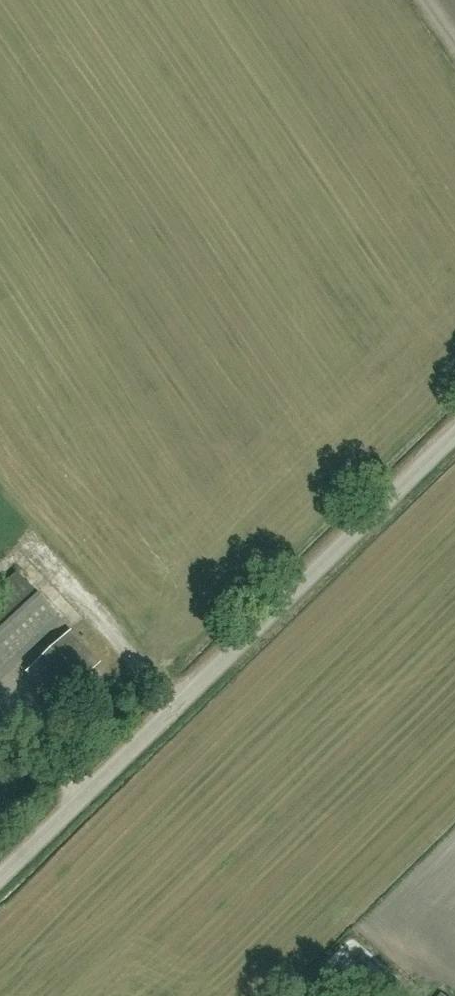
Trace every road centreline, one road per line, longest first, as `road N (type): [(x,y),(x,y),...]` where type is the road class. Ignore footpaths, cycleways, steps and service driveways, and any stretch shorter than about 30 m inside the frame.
road 1 (unclassified): [(454,433),(0,876)]

